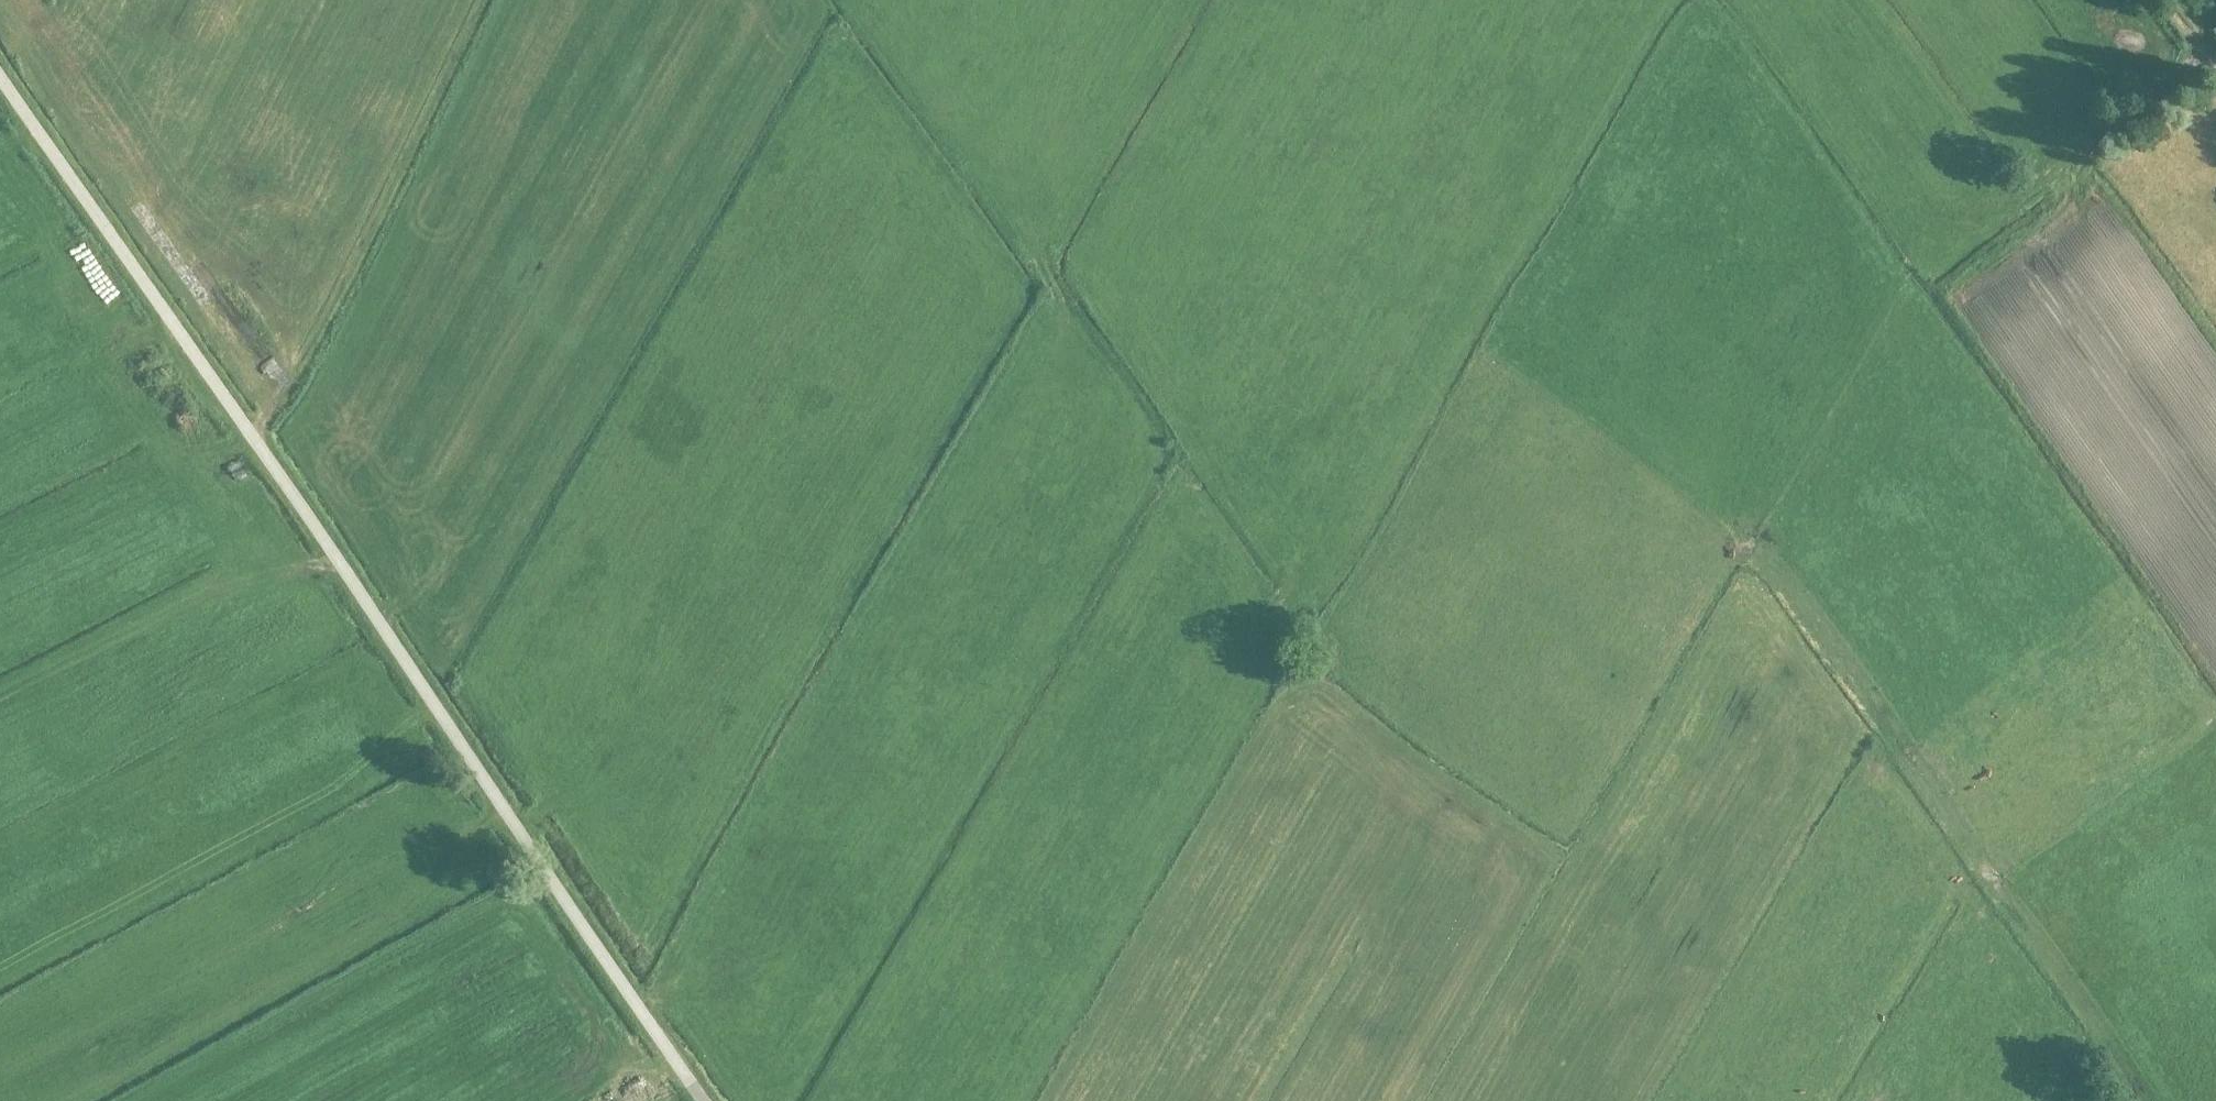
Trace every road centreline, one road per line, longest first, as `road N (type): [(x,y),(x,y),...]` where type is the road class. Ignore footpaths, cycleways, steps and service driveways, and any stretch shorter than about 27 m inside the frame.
road 1 (unclassified): [(704,1100),(0,74)]

